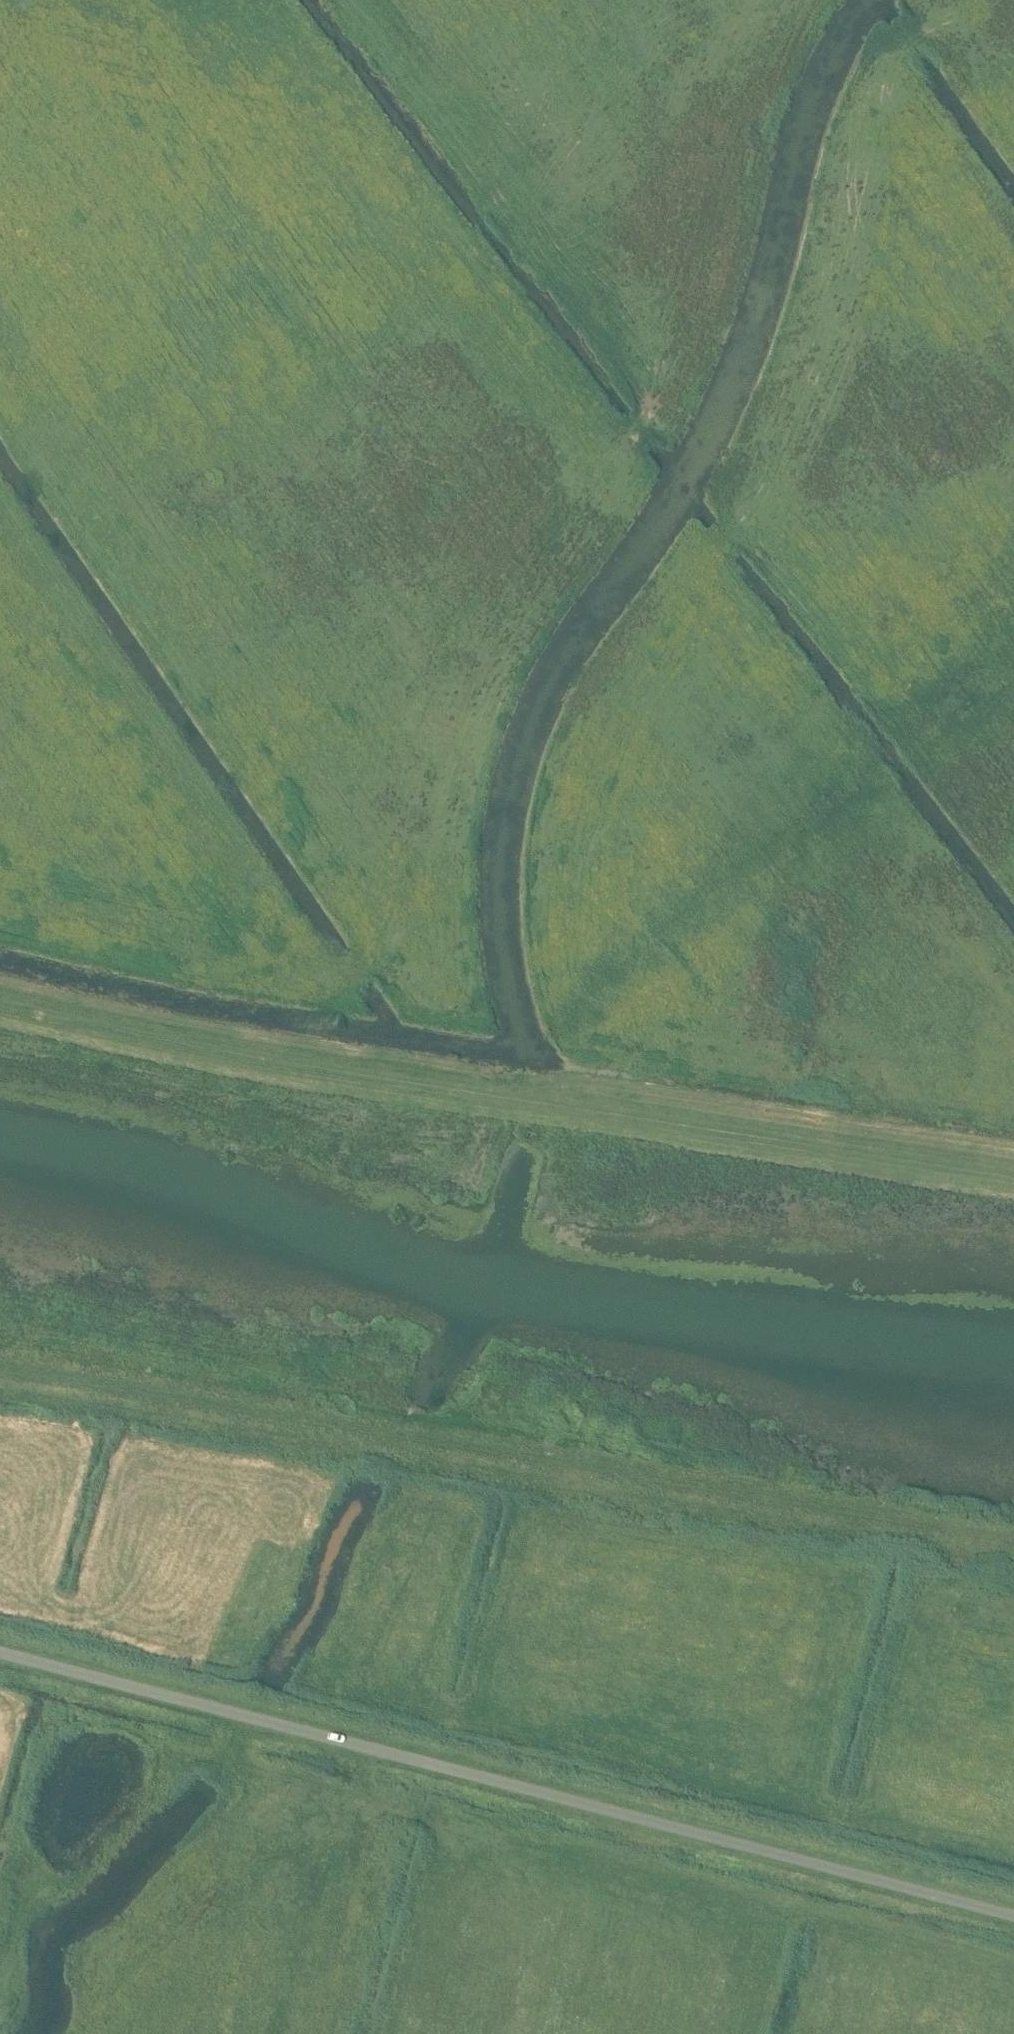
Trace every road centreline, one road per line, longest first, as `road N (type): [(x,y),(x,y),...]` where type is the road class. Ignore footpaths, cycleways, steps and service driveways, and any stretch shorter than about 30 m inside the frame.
road 1 (unclassified): [(1013,1918),(0,1657)]

